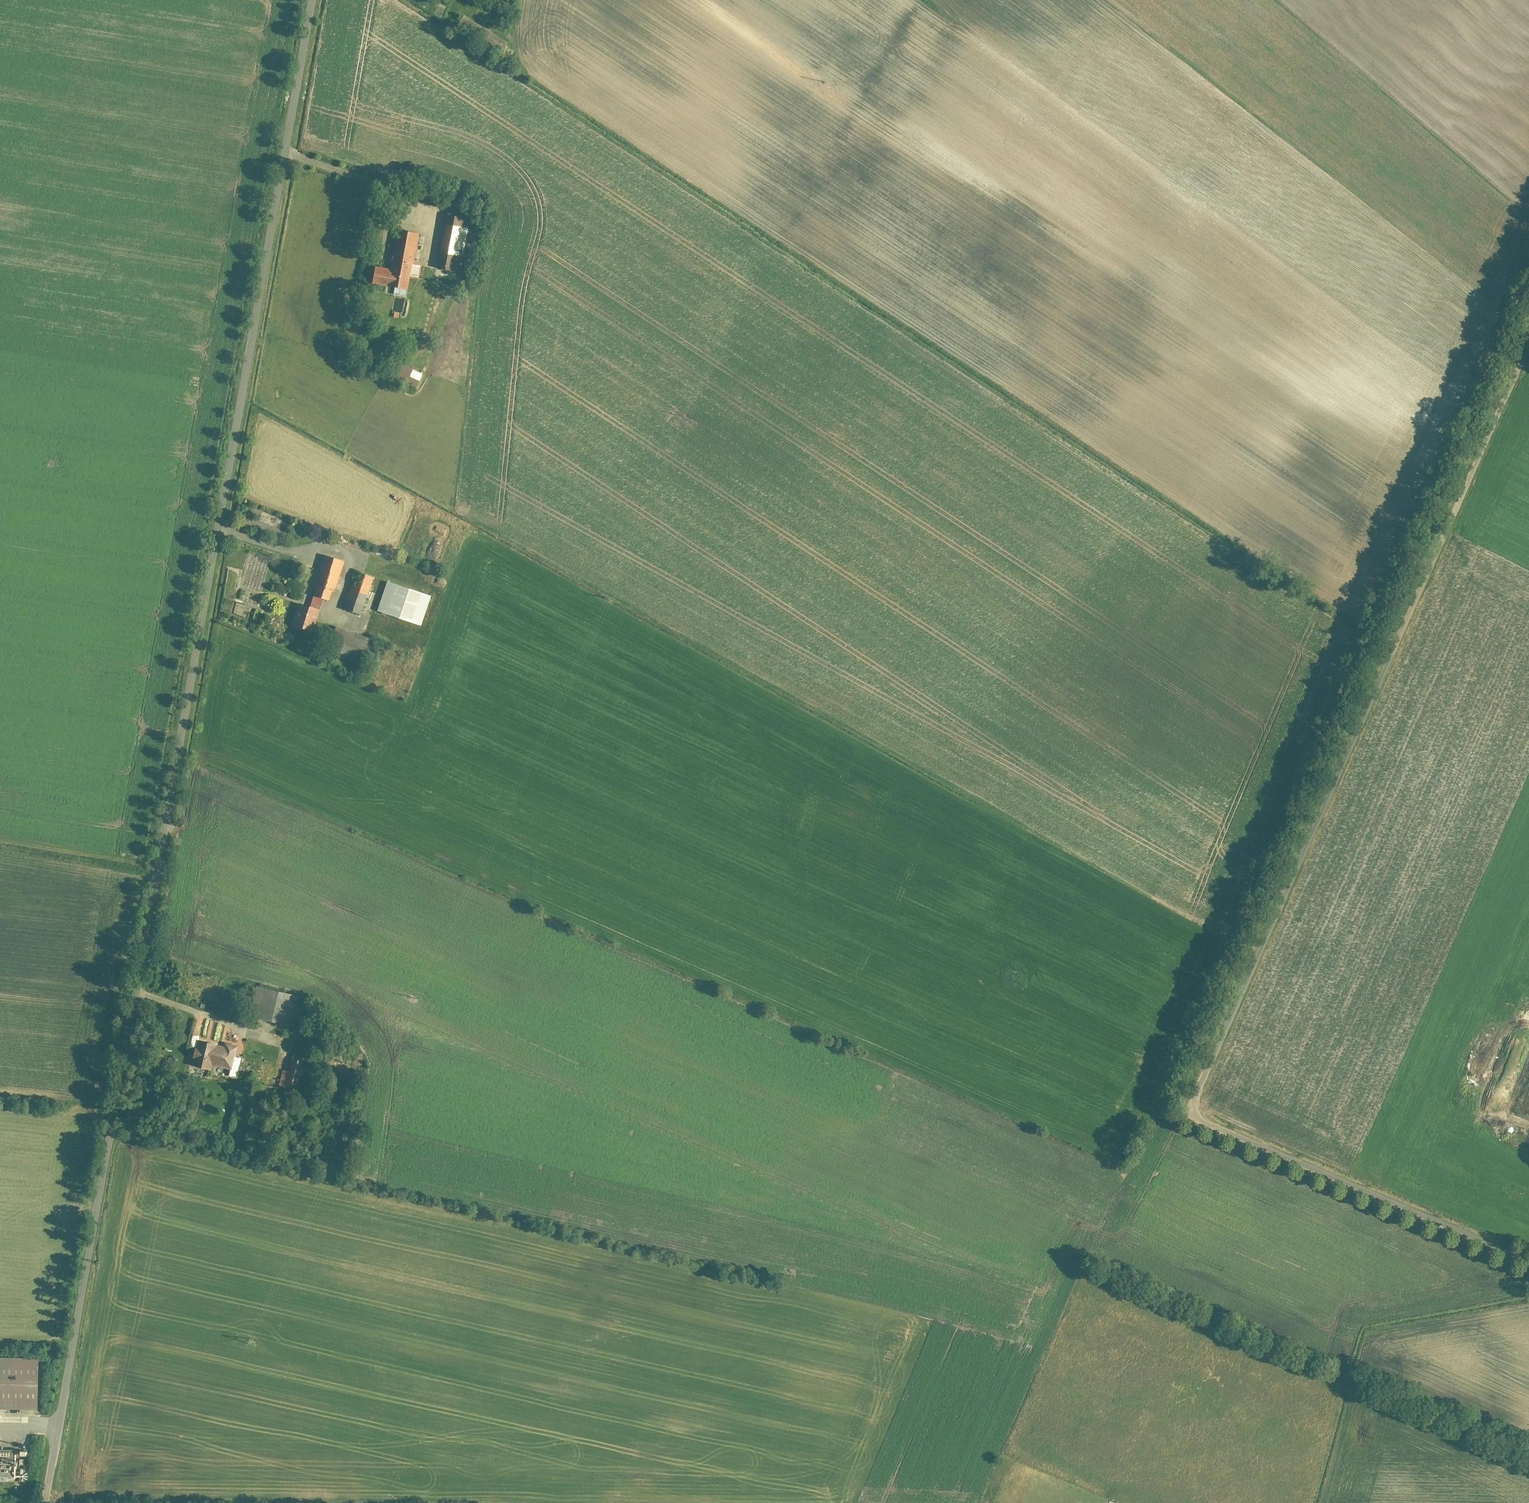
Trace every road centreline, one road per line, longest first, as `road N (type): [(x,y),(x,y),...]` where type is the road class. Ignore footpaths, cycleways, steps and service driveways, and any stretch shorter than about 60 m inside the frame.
road 1 (unclassified): [(46,1502),(313,0)]
road 2 (unclassified): [(1528,1251),(1198,1106),(1194,1081),(1528,347)]

